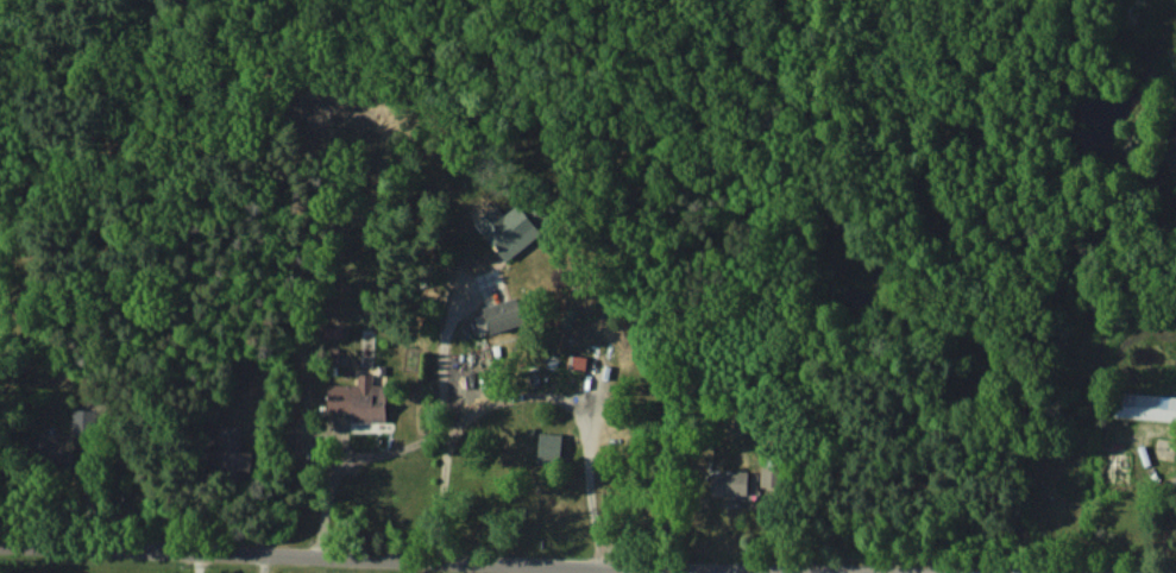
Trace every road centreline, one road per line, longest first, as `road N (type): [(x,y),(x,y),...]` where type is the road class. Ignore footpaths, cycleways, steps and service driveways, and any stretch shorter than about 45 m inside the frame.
road 1 (tertiary): [(761,572),(0,543)]

